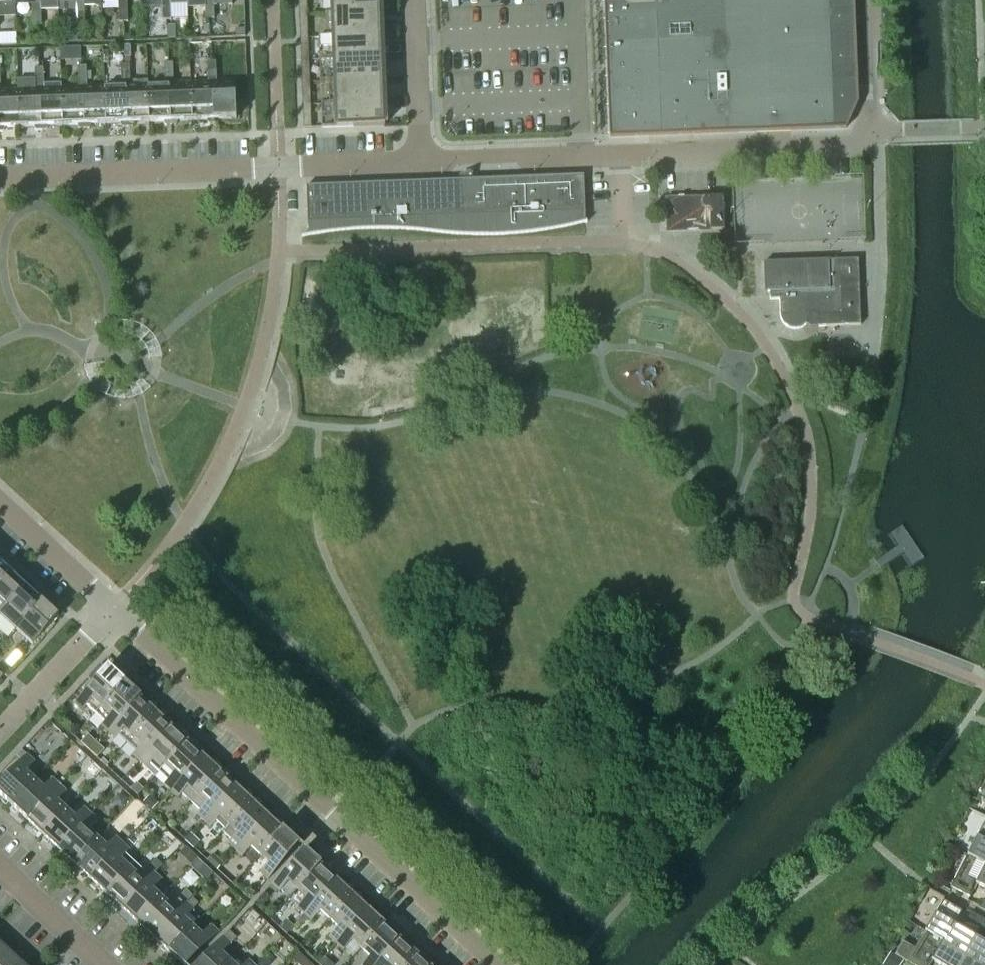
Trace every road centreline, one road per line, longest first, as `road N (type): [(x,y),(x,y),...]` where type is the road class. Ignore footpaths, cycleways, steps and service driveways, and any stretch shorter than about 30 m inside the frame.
road 1 (residential): [(492,964),(0,504)]
road 2 (residential): [(422,162),(854,148),(878,134)]
road 3 (residential): [(0,179),(422,162)]
road 4 (residential): [(422,162),(418,0)]
road 5 (residential): [(103,964),(0,869)]
road 6 (residential): [(878,134),(874,0)]

